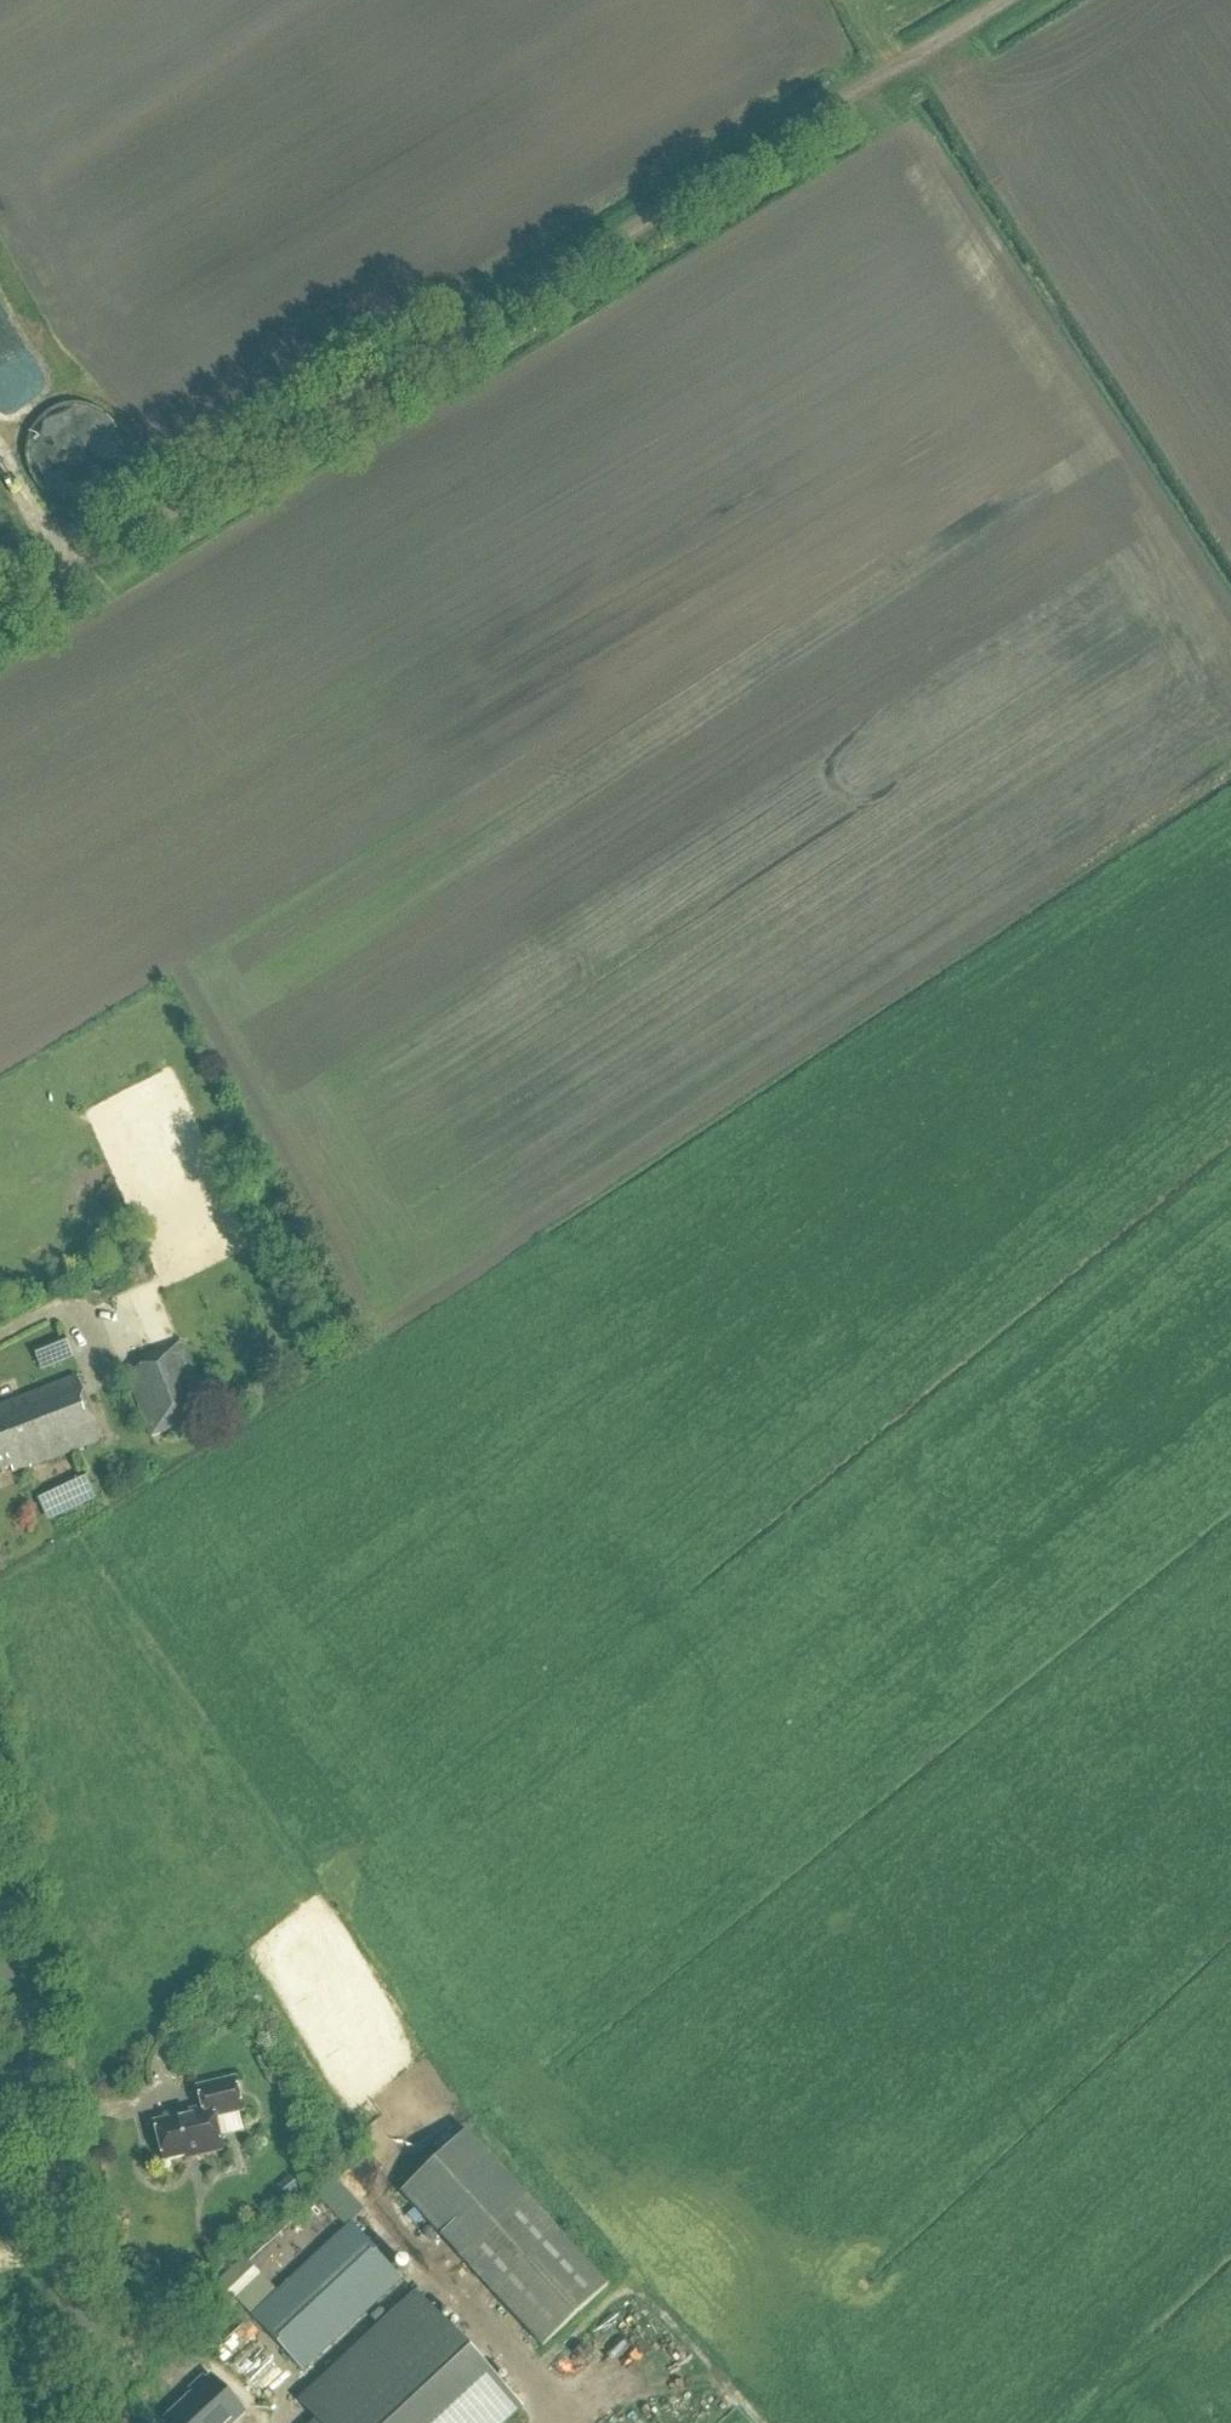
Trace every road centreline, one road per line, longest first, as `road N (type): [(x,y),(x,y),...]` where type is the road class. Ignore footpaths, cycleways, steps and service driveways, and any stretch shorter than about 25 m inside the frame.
road 1 (unclassified): [(0,617),(1006,0)]
road 2 (tertiary): [(114,2422),(70,2306),(0,1955)]

